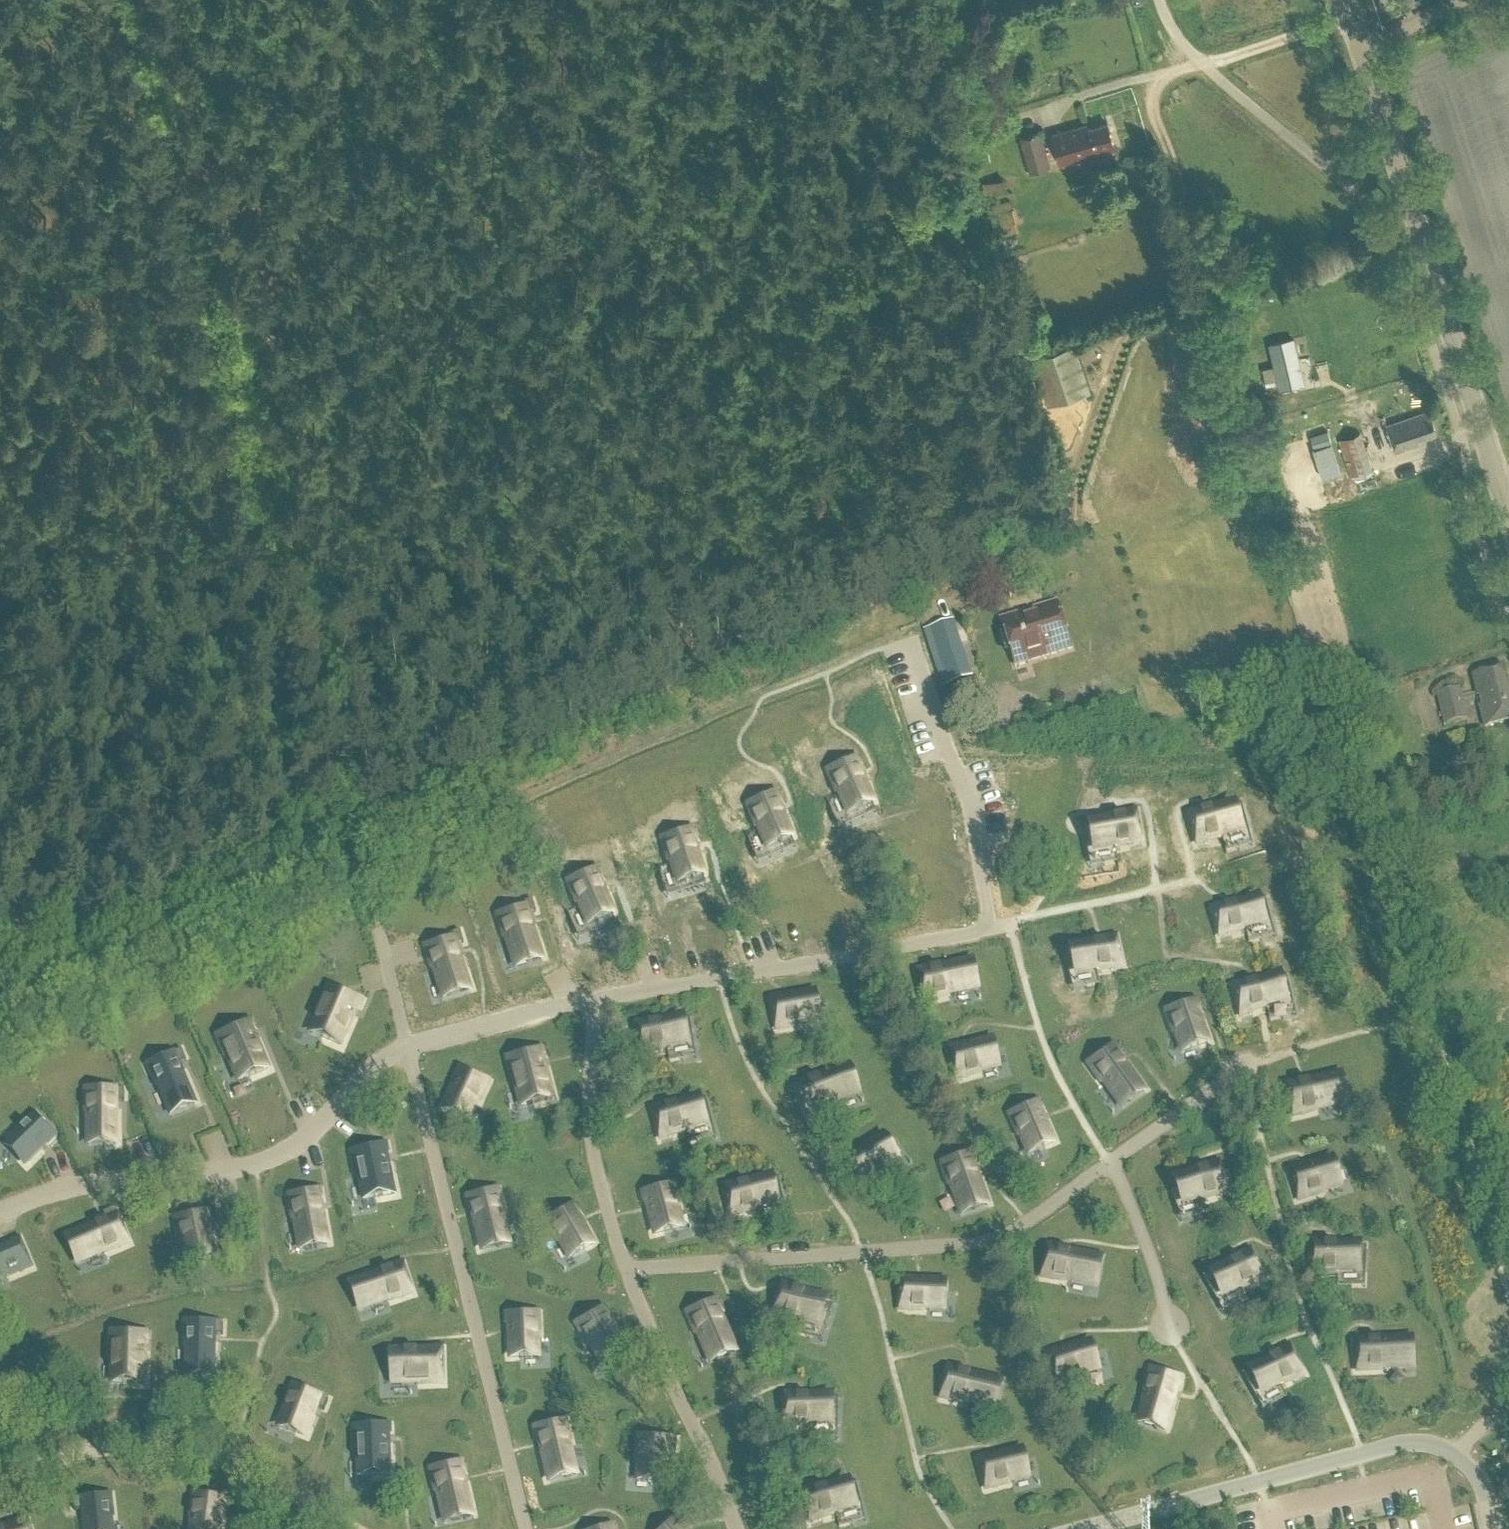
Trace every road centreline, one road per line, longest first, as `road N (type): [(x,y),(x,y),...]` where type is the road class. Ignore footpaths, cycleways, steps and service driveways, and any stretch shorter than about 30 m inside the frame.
road 1 (track): [(929,612),(1082,538),(1075,489),(1125,334),(1189,307),(1193,244),(1153,116),(1153,88),(1163,74),(1348,17)]
road 2 (track): [(362,847),(143,0)]
road 3 (track): [(0,1001),(772,673)]
road 4 (tertiary): [(1508,530),(1343,0)]

